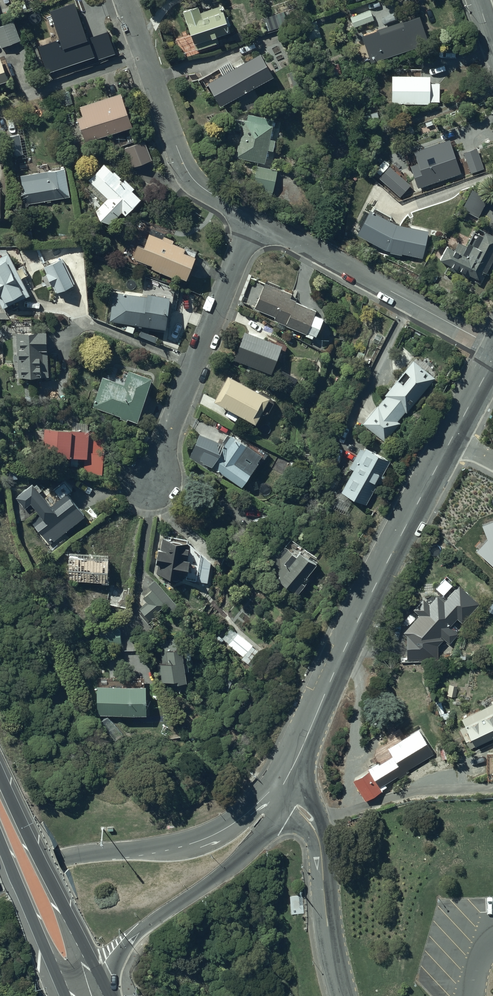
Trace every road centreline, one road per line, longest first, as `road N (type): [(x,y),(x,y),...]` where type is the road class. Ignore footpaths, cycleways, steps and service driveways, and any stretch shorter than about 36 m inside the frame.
road 1 (tertiary): [(492,360),(282,787)]
road 2 (trunk): [(0,885),(61,859),(208,831),(282,787)]
road 3 (residential): [(254,217),(147,489)]
road 4 (trunk): [(282,787),(263,834),(130,942),(107,990)]
road 5 (residential): [(492,346),(254,217)]
road 6 (residential): [(254,217),(188,172),(125,0)]
road 7 (trunk): [(0,776),(107,990)]
road 8 (unclassified): [(282,787),(315,831),(345,995)]
road 9 (trunk): [(65,995),(0,839)]

